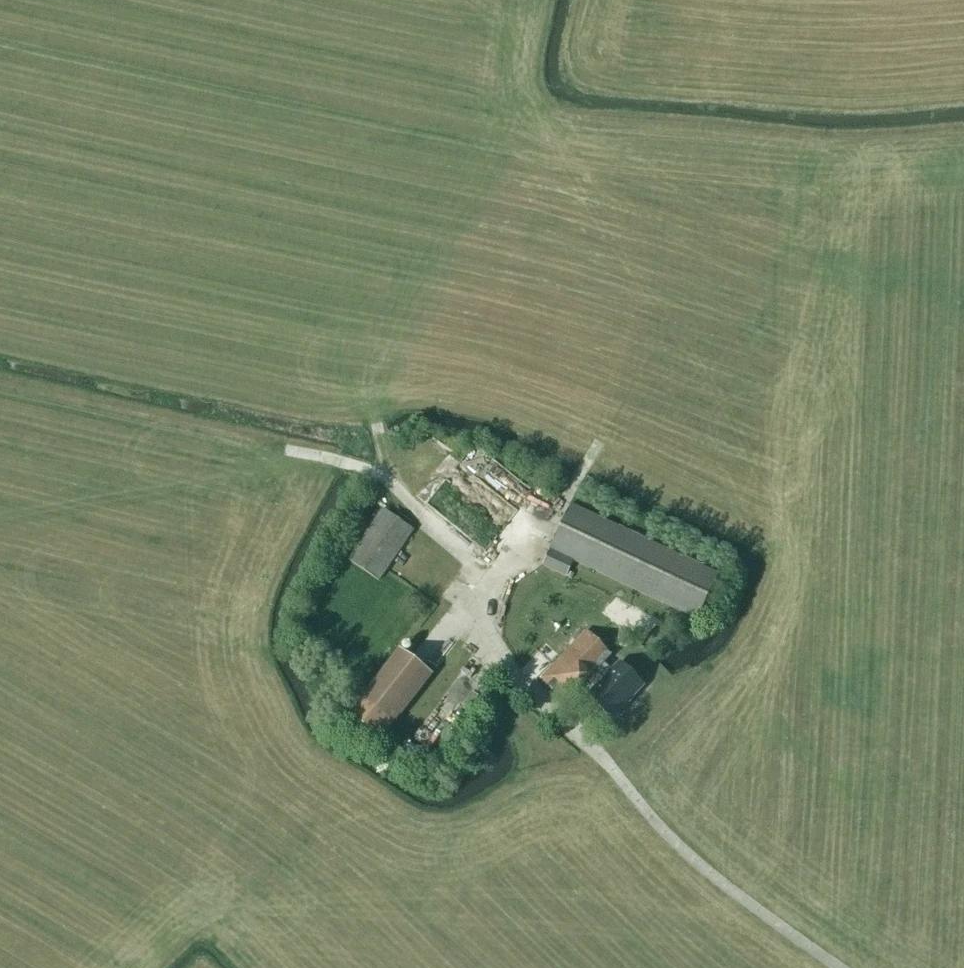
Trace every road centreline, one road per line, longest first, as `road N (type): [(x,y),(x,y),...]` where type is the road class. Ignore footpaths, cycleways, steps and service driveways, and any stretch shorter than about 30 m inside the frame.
road 1 (unclassified): [(840,967),(693,859),(490,651)]
road 2 (track): [(490,651),(488,577),(379,473),(283,451)]

